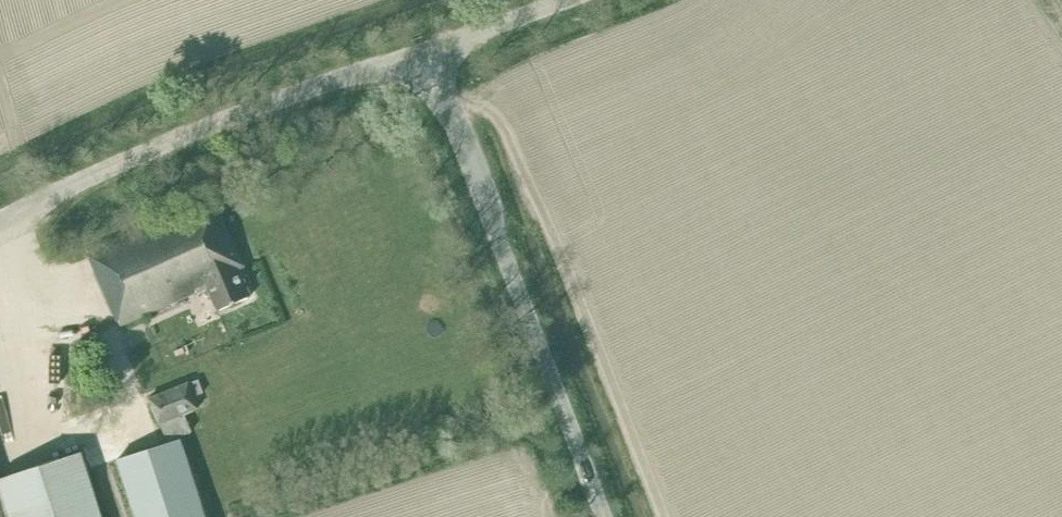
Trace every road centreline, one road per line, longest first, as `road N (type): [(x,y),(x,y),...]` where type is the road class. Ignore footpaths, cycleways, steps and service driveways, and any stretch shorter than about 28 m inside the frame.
road 1 (unclassified): [(594,516),(426,61)]
road 2 (unclassified): [(0,225),(426,61)]
road 3 (unclassified): [(426,61),(567,0)]

